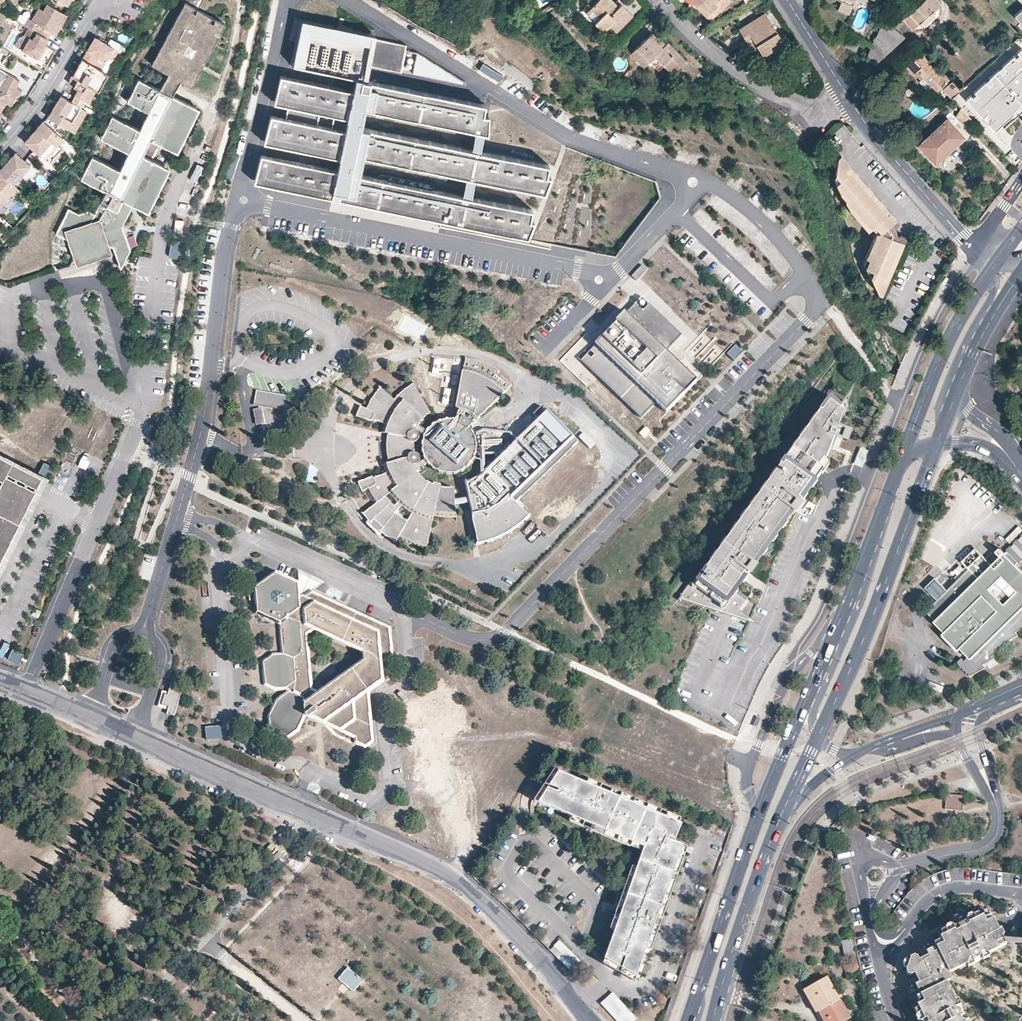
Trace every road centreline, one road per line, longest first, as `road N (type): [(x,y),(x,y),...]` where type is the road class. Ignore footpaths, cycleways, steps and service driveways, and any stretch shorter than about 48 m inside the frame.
road 1 (residential): [(26,688),(440,869),(498,915),(590,1020)]
road 2 (residential): [(982,260),(922,353),(826,607),(759,746),(749,788),(762,811)]
road 3 (primary): [(818,740),(938,442)]
road 4 (residential): [(659,0),(705,50),(817,115),(846,100)]
road 5 (primary): [(713,1020),(787,803)]
road 6 (primary): [(762,811),(692,1020)]
road 7 (primary): [(992,270),(934,375),(904,458)]
road 8 (residential): [(846,100),(978,254)]
road 9 (primary): [(838,632),(762,811)]
road 10 (residential): [(0,151),(112,0)]
road 11 (primary): [(904,458),(838,632)]
road 12 (residential): [(870,919),(878,940),(891,942),(950,891),(1021,897)]
road 13 (residential): [(80,557),(26,688)]
road 14 (primary): [(958,390),(1021,273)]
road 15 (residential): [(958,390),(952,368),(996,281),(992,270)]
road 16 (residential): [(998,803),(993,842),(915,863)]

